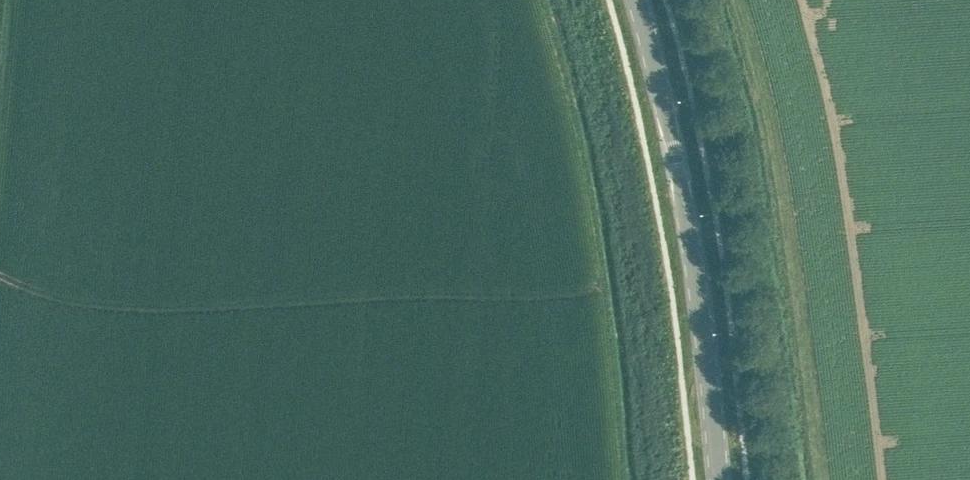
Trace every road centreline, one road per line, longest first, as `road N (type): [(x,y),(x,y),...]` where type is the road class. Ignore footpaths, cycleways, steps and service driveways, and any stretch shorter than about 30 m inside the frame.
road 1 (secondary): [(720,479),(682,197),(633,0)]

